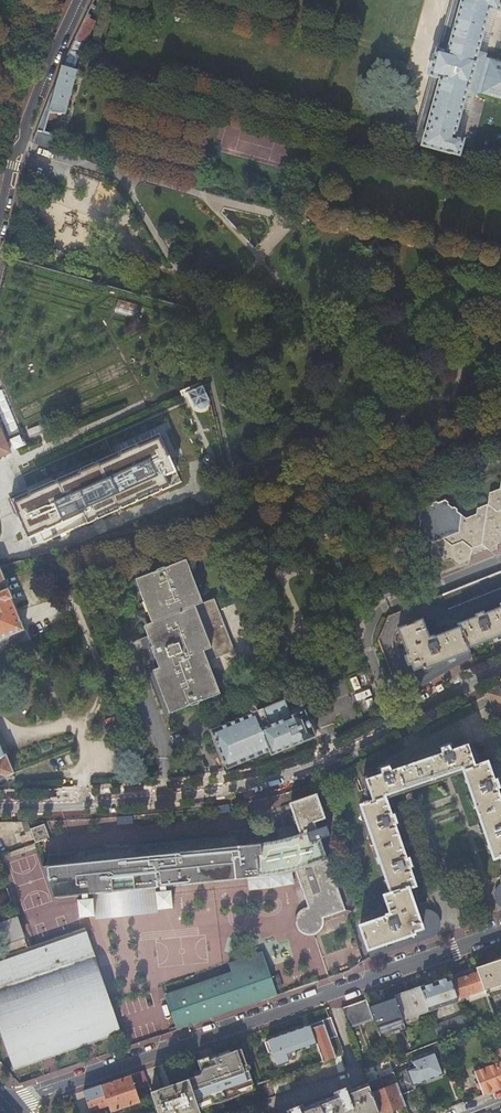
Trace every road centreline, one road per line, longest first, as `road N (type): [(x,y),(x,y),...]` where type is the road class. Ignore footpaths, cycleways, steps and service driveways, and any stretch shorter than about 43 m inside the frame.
road 1 (residential): [(0,806),(163,798),(303,771),(500,669)]
road 2 (residential): [(500,934),(6,1104)]
road 3 (residential): [(80,0),(13,165),(0,224)]

